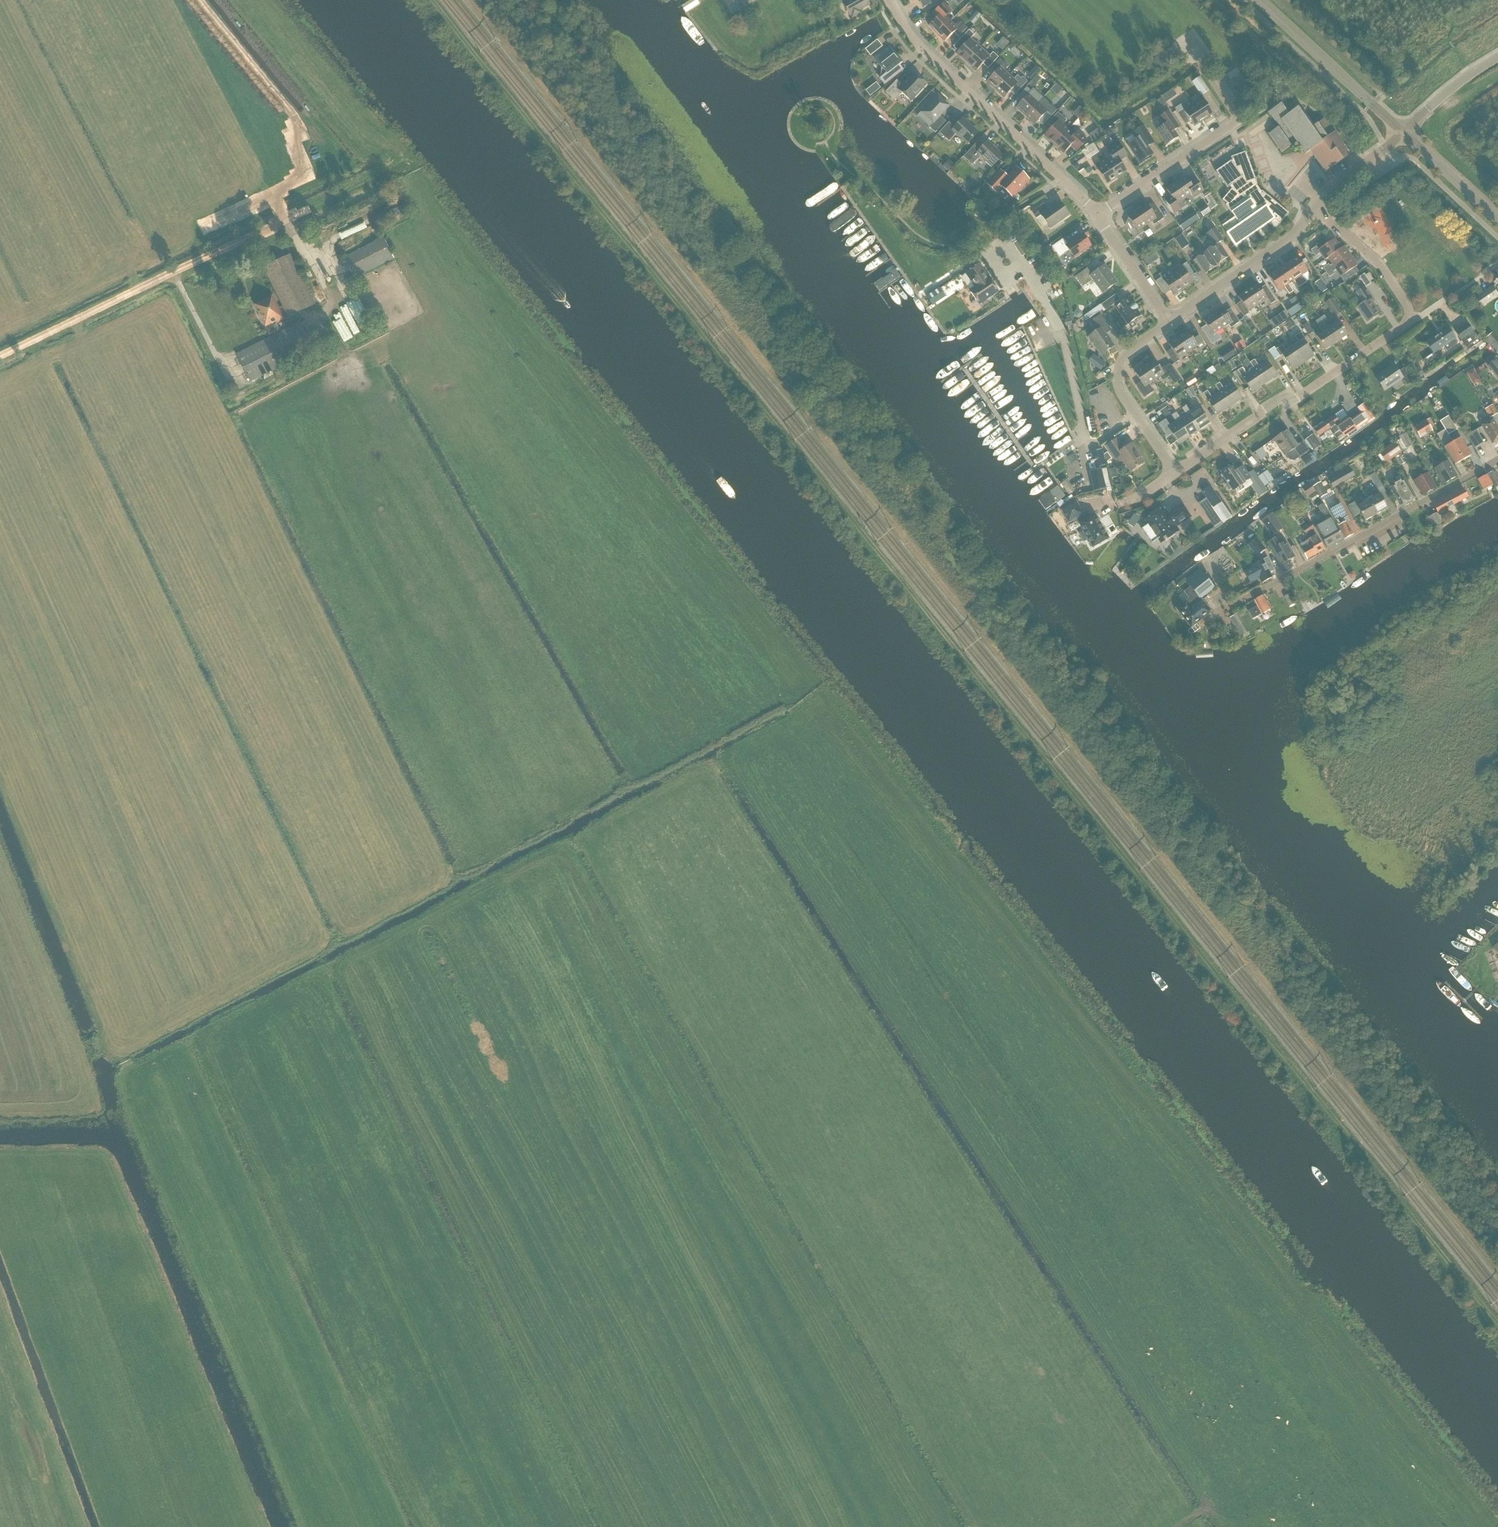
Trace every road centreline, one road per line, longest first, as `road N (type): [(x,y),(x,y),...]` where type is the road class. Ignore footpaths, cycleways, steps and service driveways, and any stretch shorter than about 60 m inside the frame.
road 1 (track): [(1497,1324),(431,0)]
road 2 (residential): [(1175,471),(1406,324),(1407,305),(1380,264),(1312,215)]
road 3 (unclassified): [(0,358),(303,211)]
road 4 (residential): [(1209,619),(1497,458)]
road 5 (residential): [(1097,214),(905,27),(890,0)]
road 6 (residential): [(1097,214),(1238,118),(1201,64)]
road 7 (tertiary): [(1402,133),(1259,0)]
road 8 (residential): [(1168,322),(1312,215)]
road 9 (residential): [(1168,322),(1097,214)]
road 10 (tertiary): [(1497,219),(1402,133)]
road 11 (residential): [(1312,215),(1333,186),(1402,133)]
road 12 (unclassified): [(1402,133),(1497,56)]
road 13 (residential): [(1135,415),(1120,390),(1120,362),(1168,322)]

